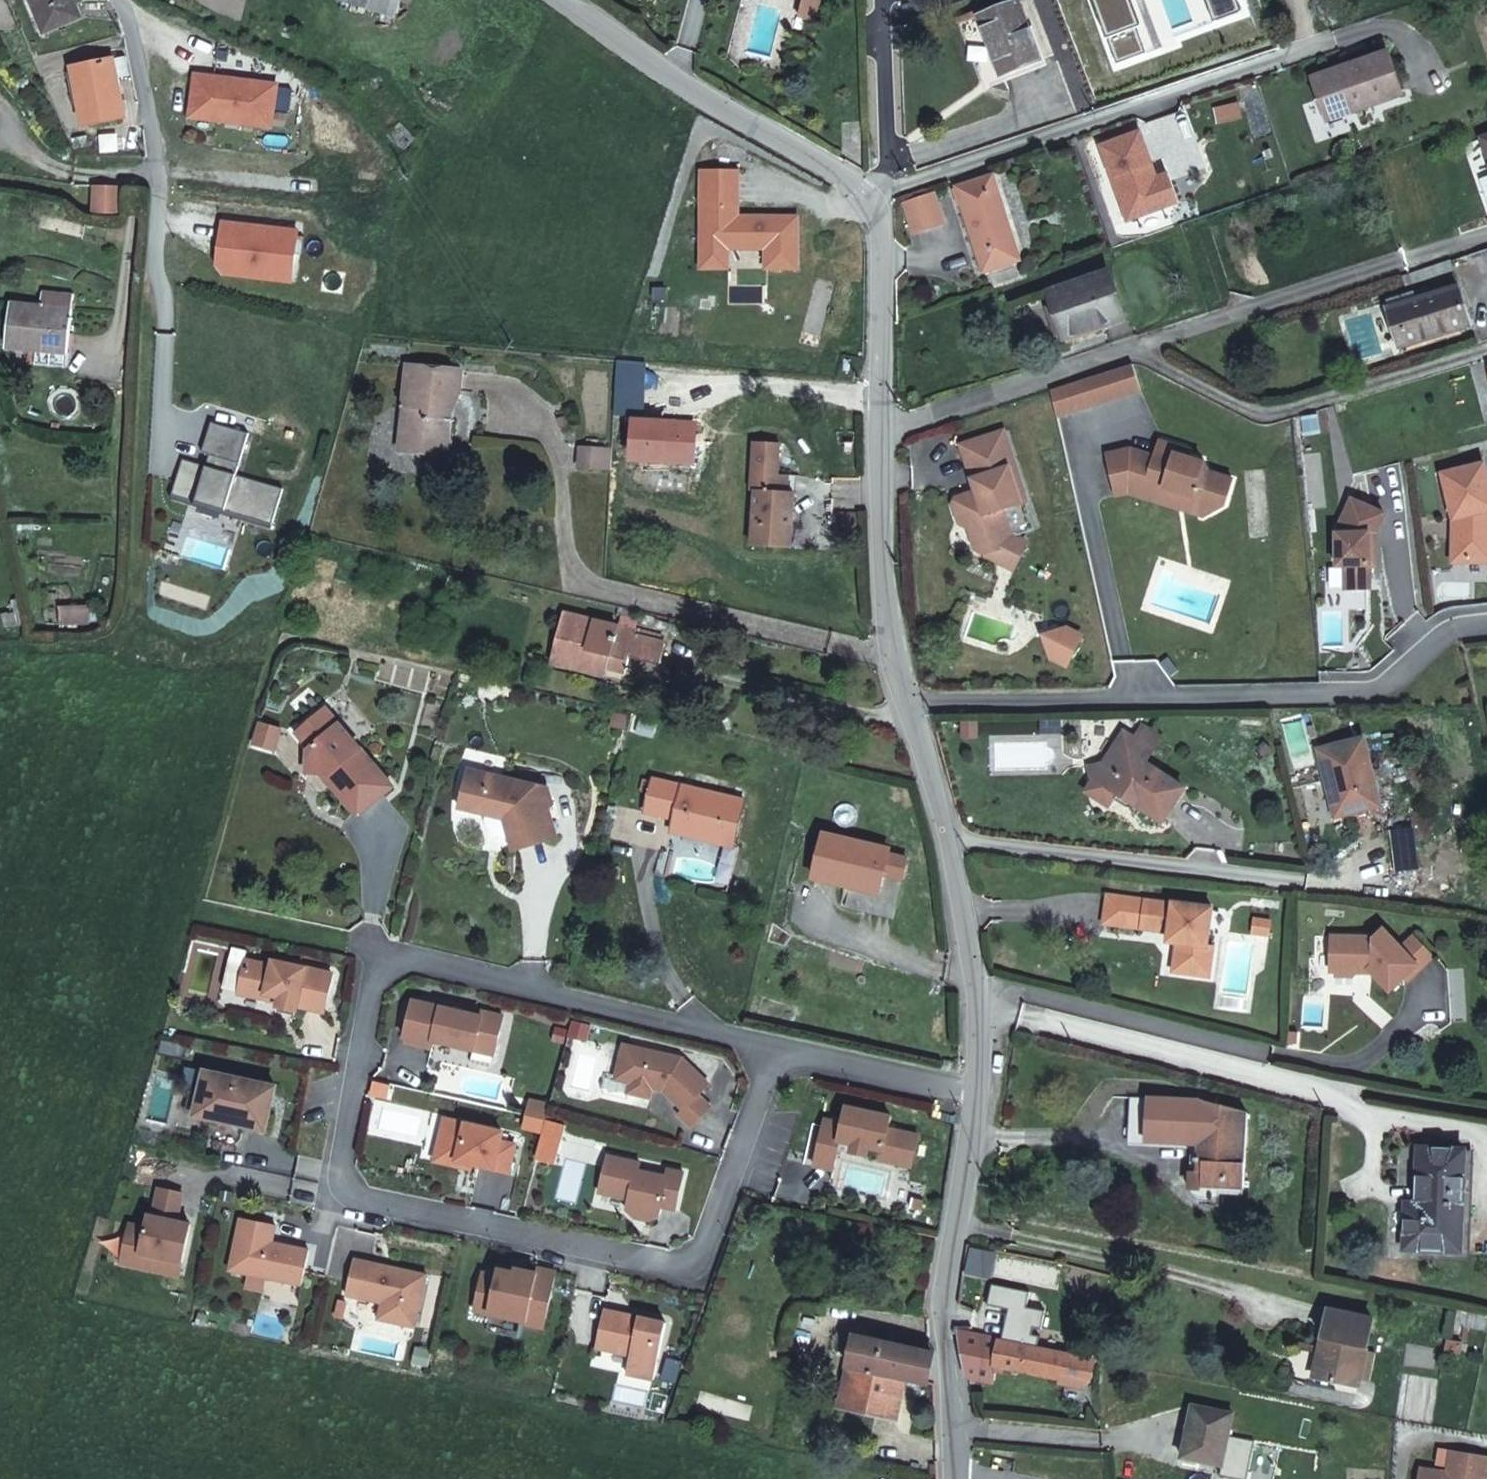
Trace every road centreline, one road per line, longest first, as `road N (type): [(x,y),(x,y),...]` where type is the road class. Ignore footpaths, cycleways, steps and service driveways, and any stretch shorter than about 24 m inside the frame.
road 1 (residential): [(780,1048),(704,1268),(336,1196),(376,954)]
road 2 (residential): [(908,704),(1389,688),(1462,627),(1486,625)]
road 3 (residential): [(886,430),(1400,262)]
road 4 (residential): [(1322,36),(865,192)]
road 5 (residential): [(780,1048),(376,954)]
road 6 (unclassified): [(986,1096),(945,1313),(953,1478)]
road 7 (residential): [(948,842),(1316,883)]
road 8 (unclassified): [(555,0),(673,91),(865,192)]
road 9 (residential): [(895,657),(584,583)]
road 10 (residential): [(980,985),(1270,1054)]
road 11 (unclassified): [(865,192),(881,227),(886,430)]
road 12 (unclassified): [(886,430),(895,657)]
road 13 (residential): [(986,1096),(780,1048)]
road 14 (residential): [(882,0),(888,163),(865,192)]
road 15 (residential): [(117,0),(133,33),(160,187)]
road 16 (residential): [(376,954),(202,913)]
road 17 (unclassified): [(948,842),(980,985)]
road 18 (unclassified): [(908,704),(948,842)]

